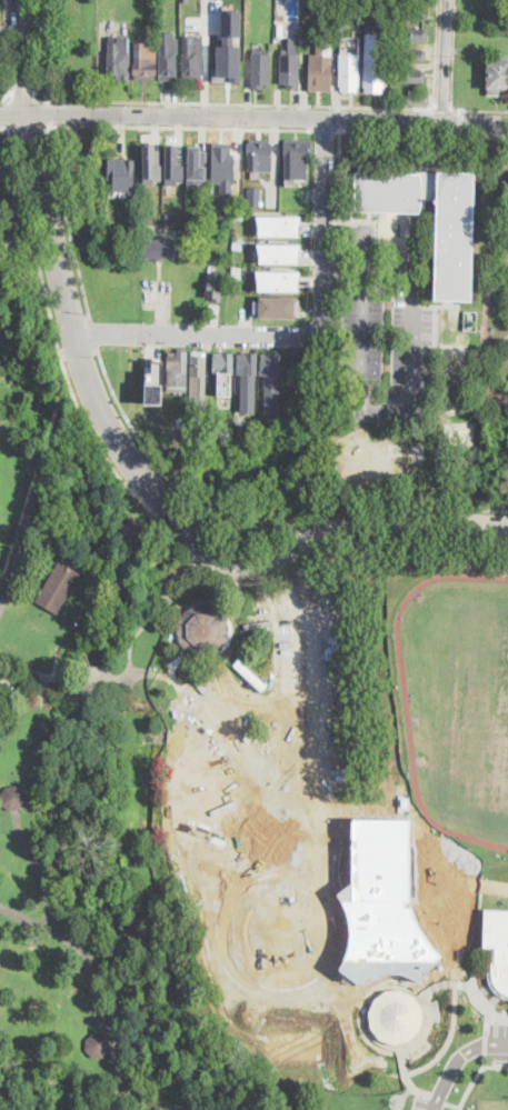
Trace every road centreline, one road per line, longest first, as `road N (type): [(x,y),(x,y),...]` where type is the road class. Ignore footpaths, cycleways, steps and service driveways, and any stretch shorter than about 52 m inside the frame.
road 1 (residential): [(24,116),(94,392),(132,462),(192,534),(232,564),(267,568),(328,534),(371,526),(507,530)]
road 2 (secondary): [(507,124),(24,116)]
road 3 (residential): [(77,336),(323,337)]
road 4 (residential): [(326,120),(323,337)]
road 5 (residential): [(450,0),(445,123)]

